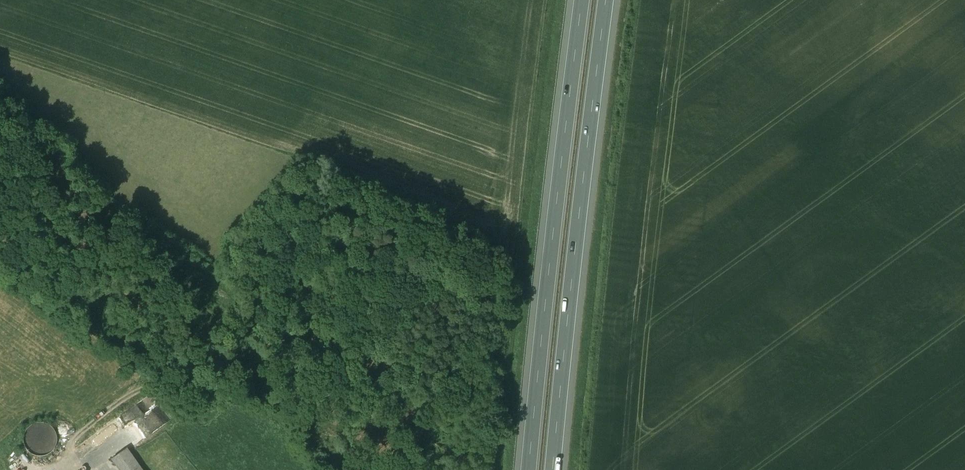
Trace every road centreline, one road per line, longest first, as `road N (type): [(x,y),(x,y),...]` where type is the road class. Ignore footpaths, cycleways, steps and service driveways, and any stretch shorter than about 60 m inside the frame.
road 1 (motorway): [(582,0),(529,469)]
road 2 (motorway): [(554,469),(606,0)]

